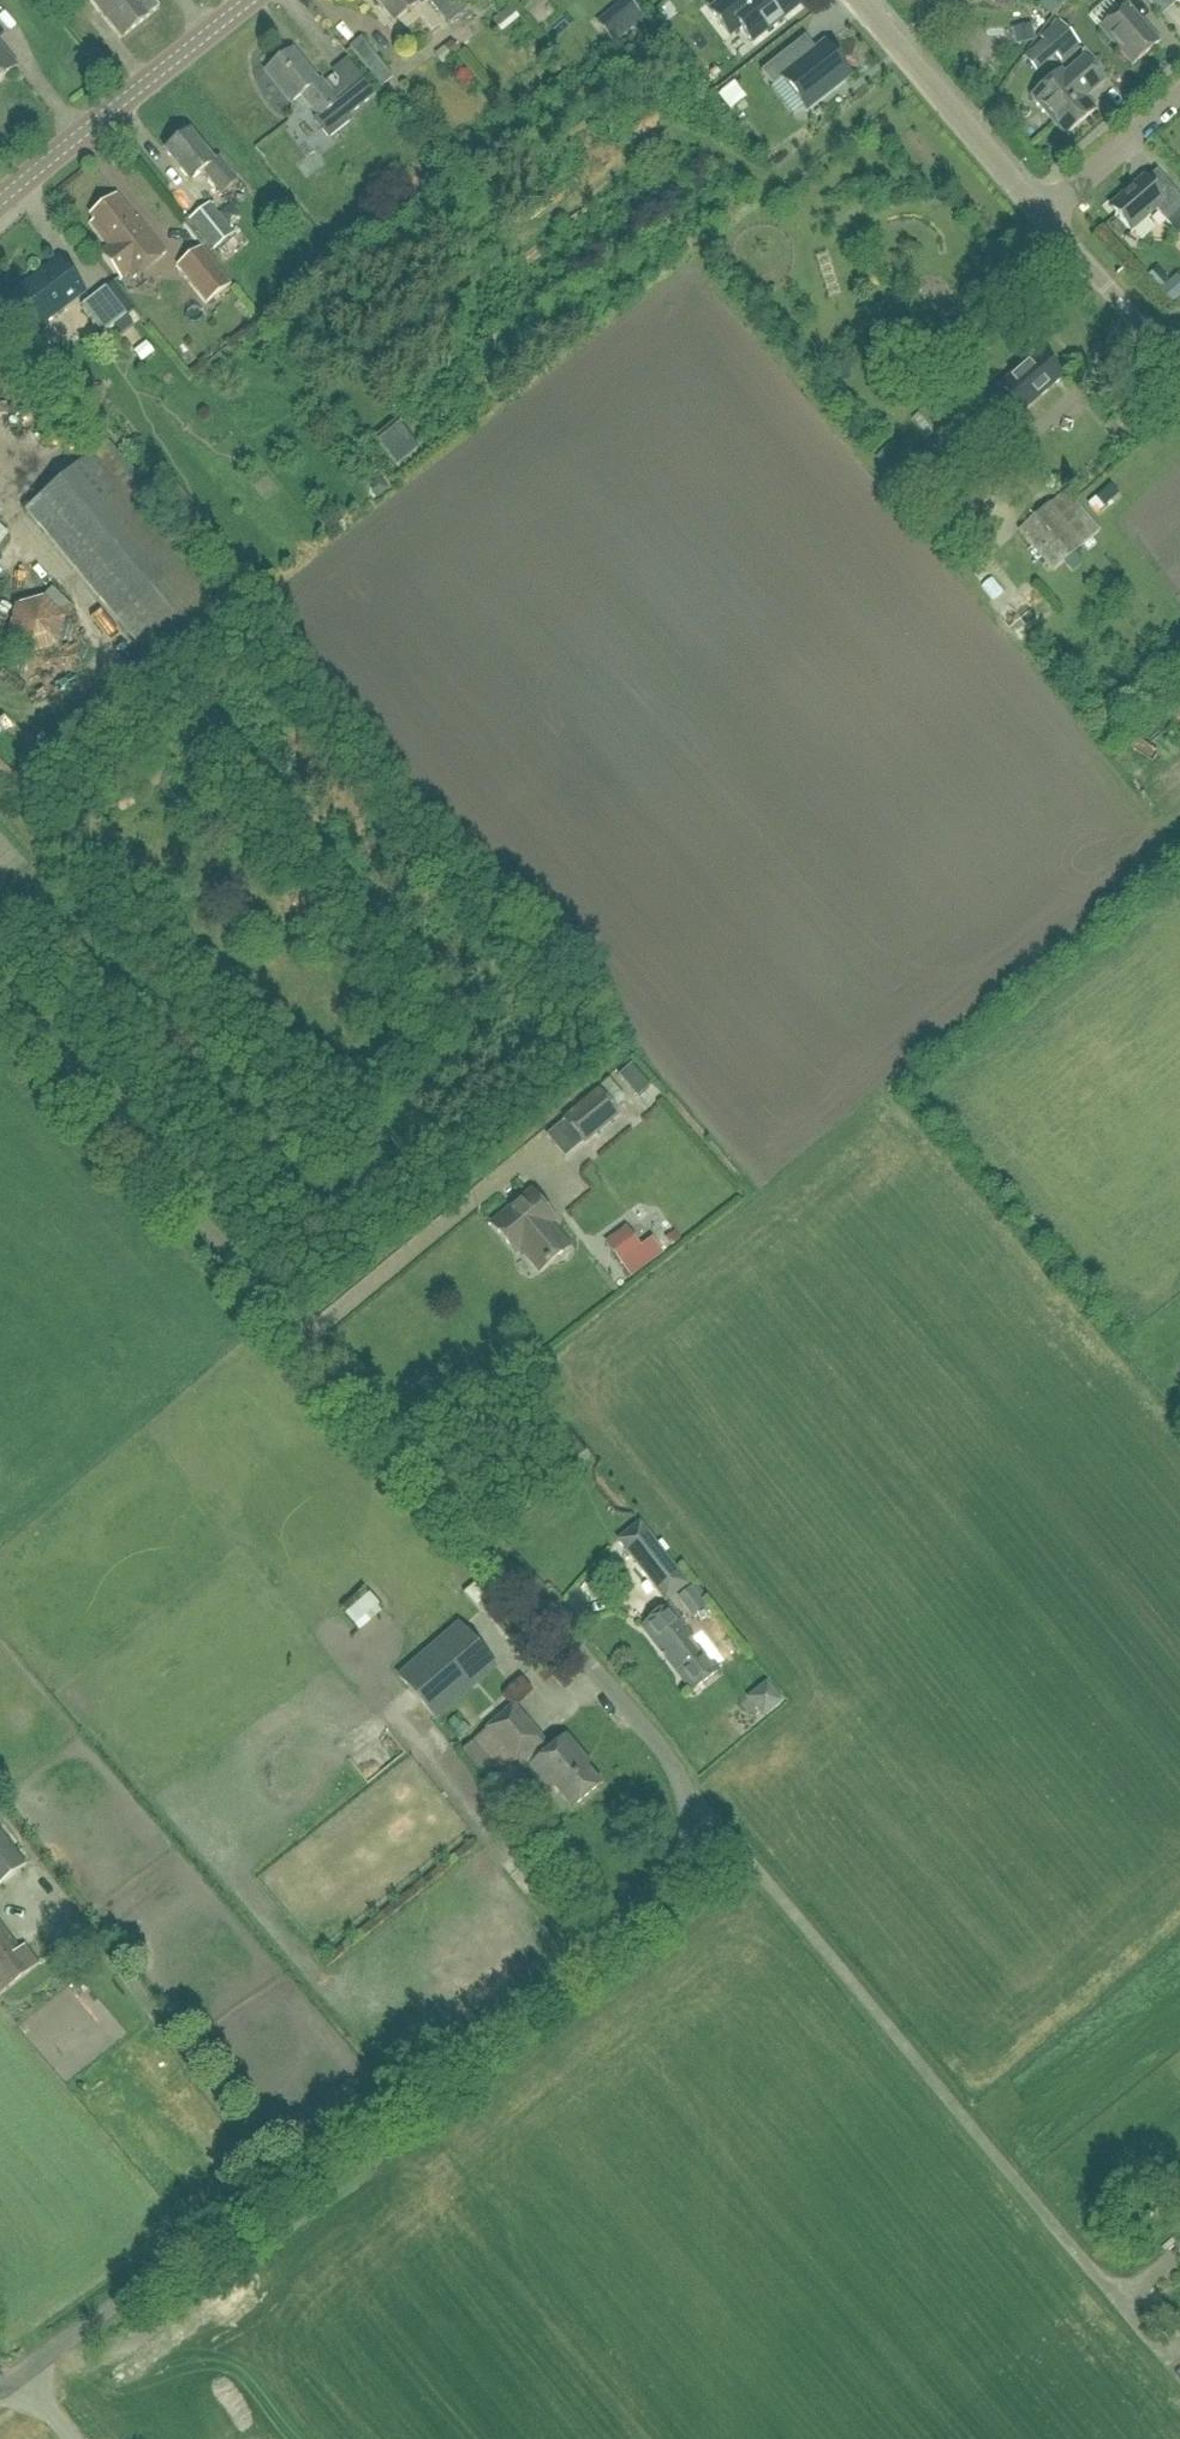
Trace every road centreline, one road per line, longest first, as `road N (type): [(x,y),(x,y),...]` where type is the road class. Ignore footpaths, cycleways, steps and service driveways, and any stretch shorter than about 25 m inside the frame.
road 1 (unclassified): [(0,2391),(638,1919),(681,1863),(687,1805),(653,1741),(0,988)]
road 2 (tertiary): [(0,200),(251,0)]
road 3 (unclassified): [(1041,216),(856,0)]
road 4 (unclassified): [(1179,373),(1041,216)]
road 5 (unclassified): [(1041,216),(1179,97)]

